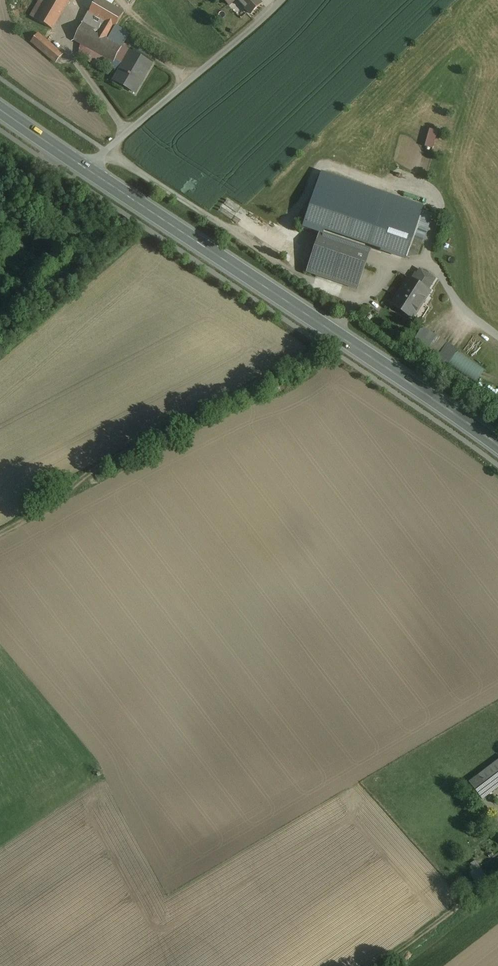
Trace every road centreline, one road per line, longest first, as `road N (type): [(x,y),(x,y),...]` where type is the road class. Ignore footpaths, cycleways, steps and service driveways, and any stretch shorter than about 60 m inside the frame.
road 1 (primary): [(84,168),(497,446)]
road 2 (track): [(0,532),(65,485),(323,345),(332,332)]
road 3 (unclassified): [(84,168),(278,0)]
road 4 (track): [(389,965),(497,880)]

